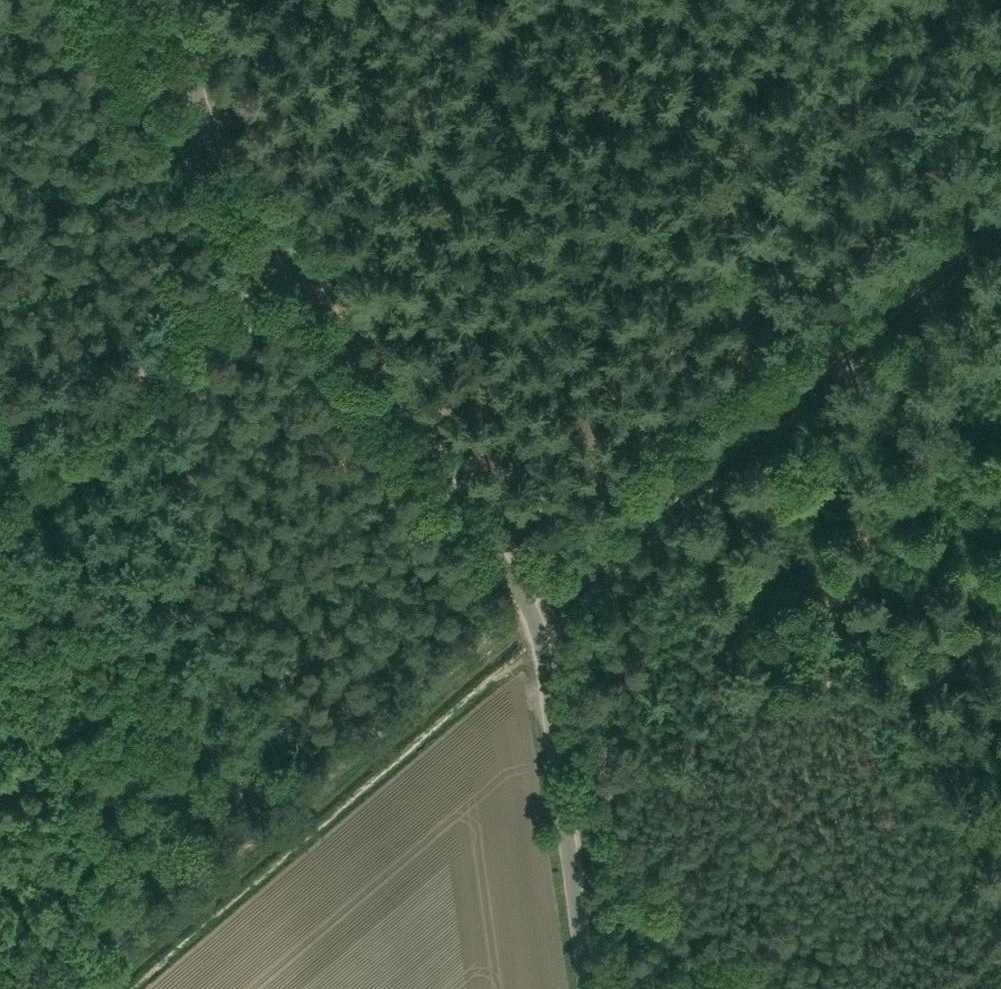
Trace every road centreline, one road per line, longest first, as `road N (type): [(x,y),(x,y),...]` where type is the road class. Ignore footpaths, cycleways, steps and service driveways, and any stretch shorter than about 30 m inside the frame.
road 1 (unclassified): [(590,988),(536,612),(294,259)]
road 2 (track): [(264,280),(0,487)]
road 3 (unclassified): [(294,259),(205,117),(185,0)]

